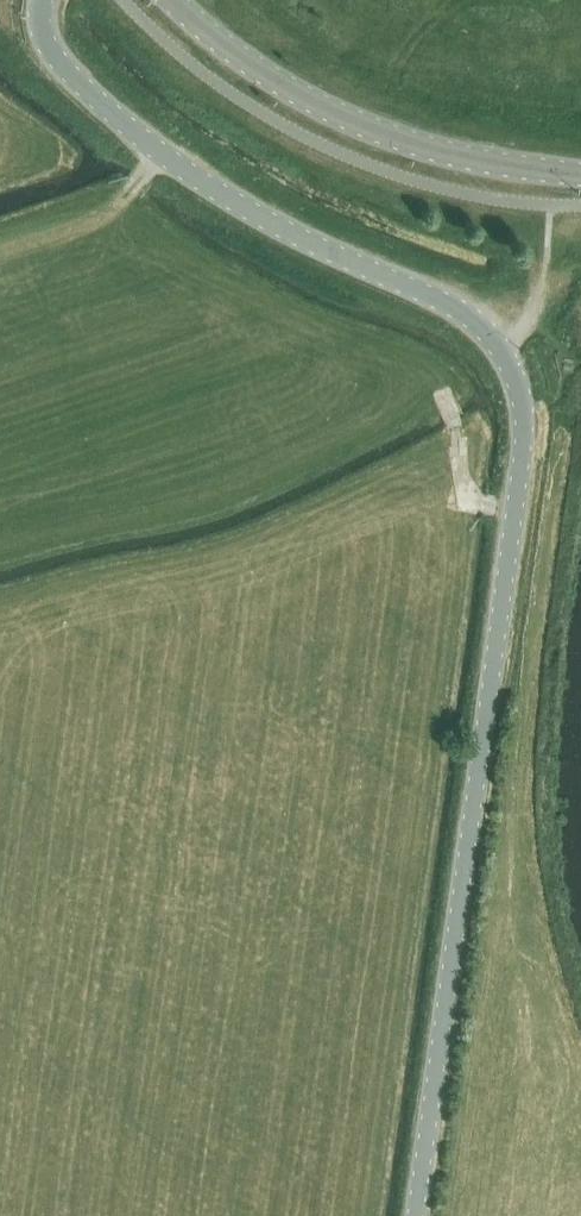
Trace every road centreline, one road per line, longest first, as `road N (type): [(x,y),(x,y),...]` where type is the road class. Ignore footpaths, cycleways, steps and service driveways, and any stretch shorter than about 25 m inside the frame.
road 1 (tertiary): [(414,1215),(519,477),(524,418),(515,377),(471,317),(279,227),(159,152),(54,55),(43,37),(41,0)]
road 2 (secondary): [(580,175),(432,149),(378,131),(240,57),(175,0)]

